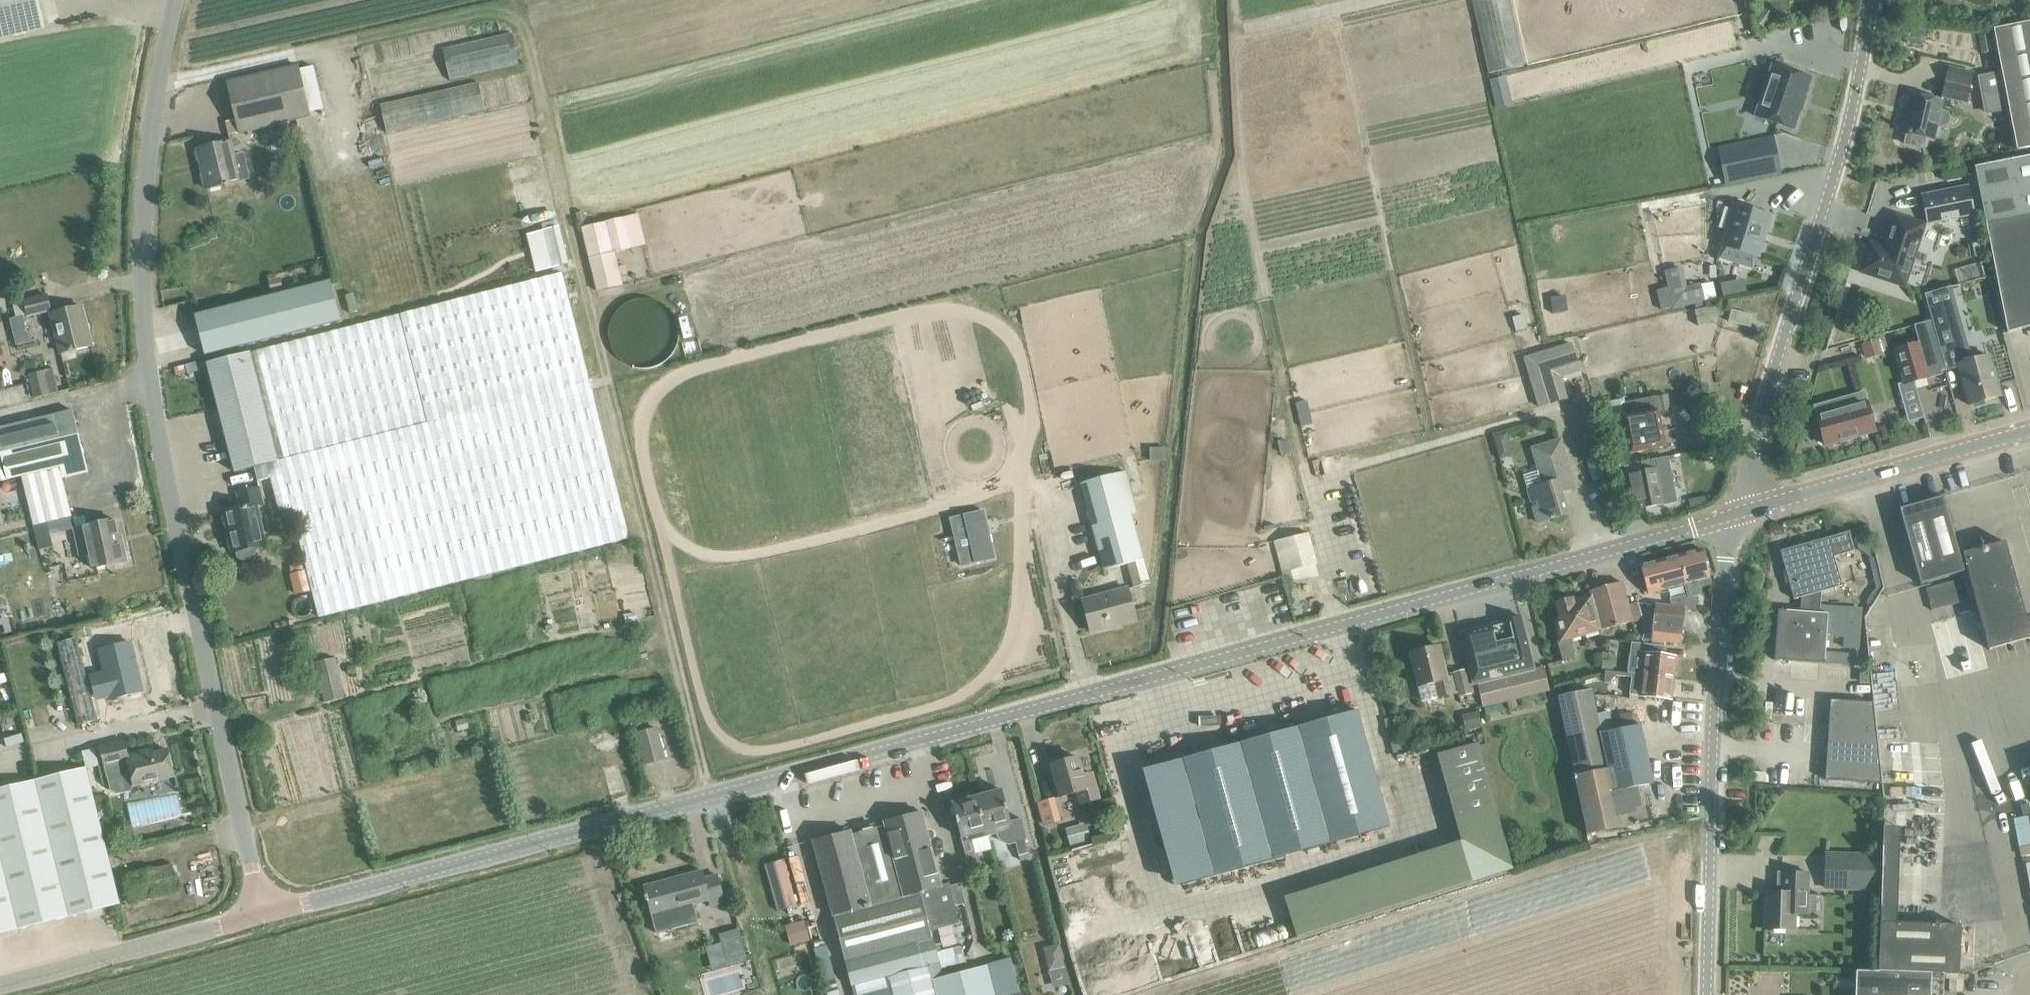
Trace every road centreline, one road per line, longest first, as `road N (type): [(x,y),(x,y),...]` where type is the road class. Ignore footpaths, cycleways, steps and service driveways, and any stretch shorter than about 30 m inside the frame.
road 1 (unclassified): [(266,915),(1734,520)]
road 2 (track): [(1019,474),(1033,435),(1018,347),(977,312),(935,308),(666,379),(645,403),(640,433),(661,526),(708,553),(756,552),(871,527),(989,490)]
road 3 (unclassified): [(266,915),(156,430),(146,224),(159,85),(179,0)]
road 4 (track): [(1609,555),(1558,412),(1432,443),(1331,0)]
road 5 (track): [(1235,0),(1248,212),(1280,381),(1303,474),(1329,470),(1343,527),(1319,540)]
road 6 (unclassified): [(1734,520),(1873,100),(1876,0)]
road 7 (unclassified): [(1706,994),(1708,837),(1734,520)]
road 8 (unclassified): [(1734,520),(2029,436)]
road 9 (unclassified): [(0,986),(266,915)]

